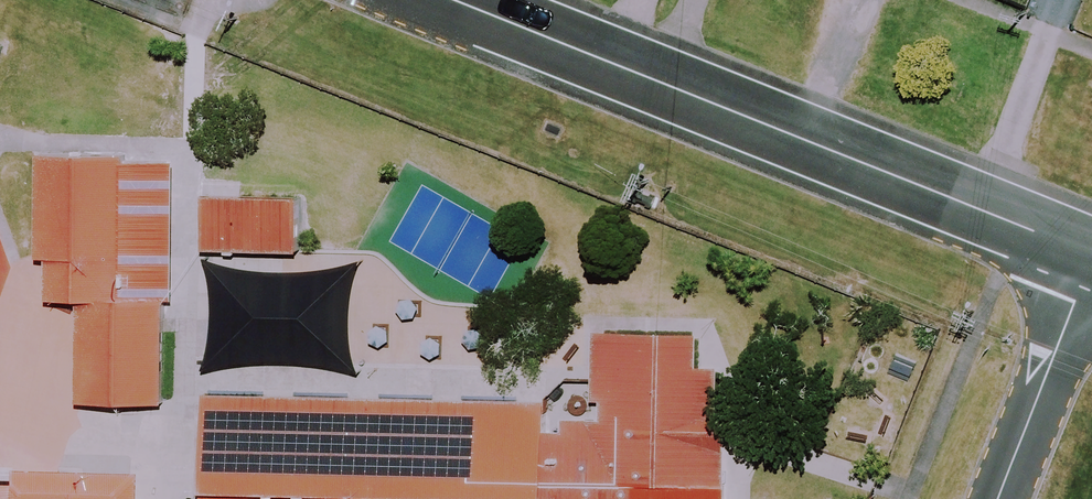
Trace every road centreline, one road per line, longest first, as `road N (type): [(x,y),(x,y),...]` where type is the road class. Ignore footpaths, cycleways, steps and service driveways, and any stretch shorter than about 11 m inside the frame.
road 1 (residential): [(457,0),(1091,255)]
road 2 (unclassified): [(999,498),(1091,259)]

